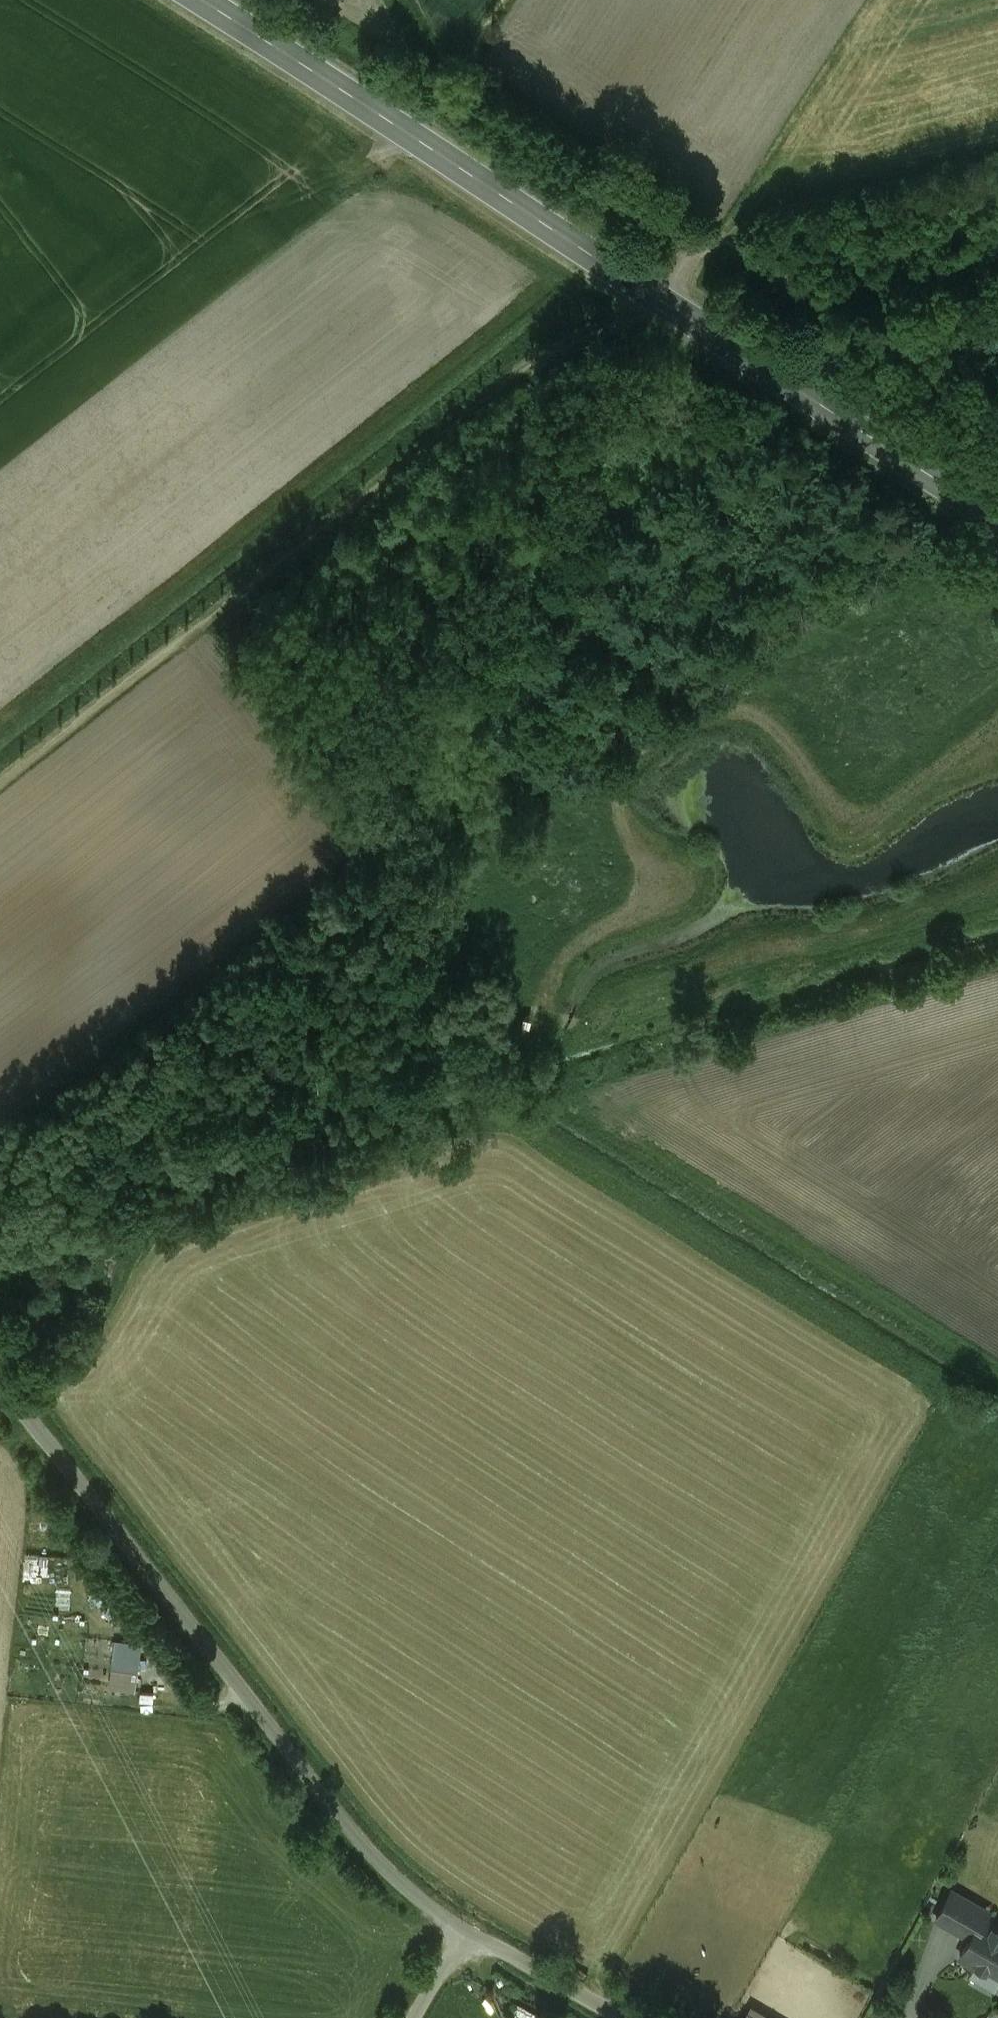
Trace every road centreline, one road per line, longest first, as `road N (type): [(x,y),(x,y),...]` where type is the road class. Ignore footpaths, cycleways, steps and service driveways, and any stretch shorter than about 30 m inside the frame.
road 1 (secondary): [(206,0),(997,515)]
road 2 (unclassified): [(466,1937),(389,1875),(328,1806),(0,1379)]
road 3 (unclassified): [(621,2017),(466,1937)]

